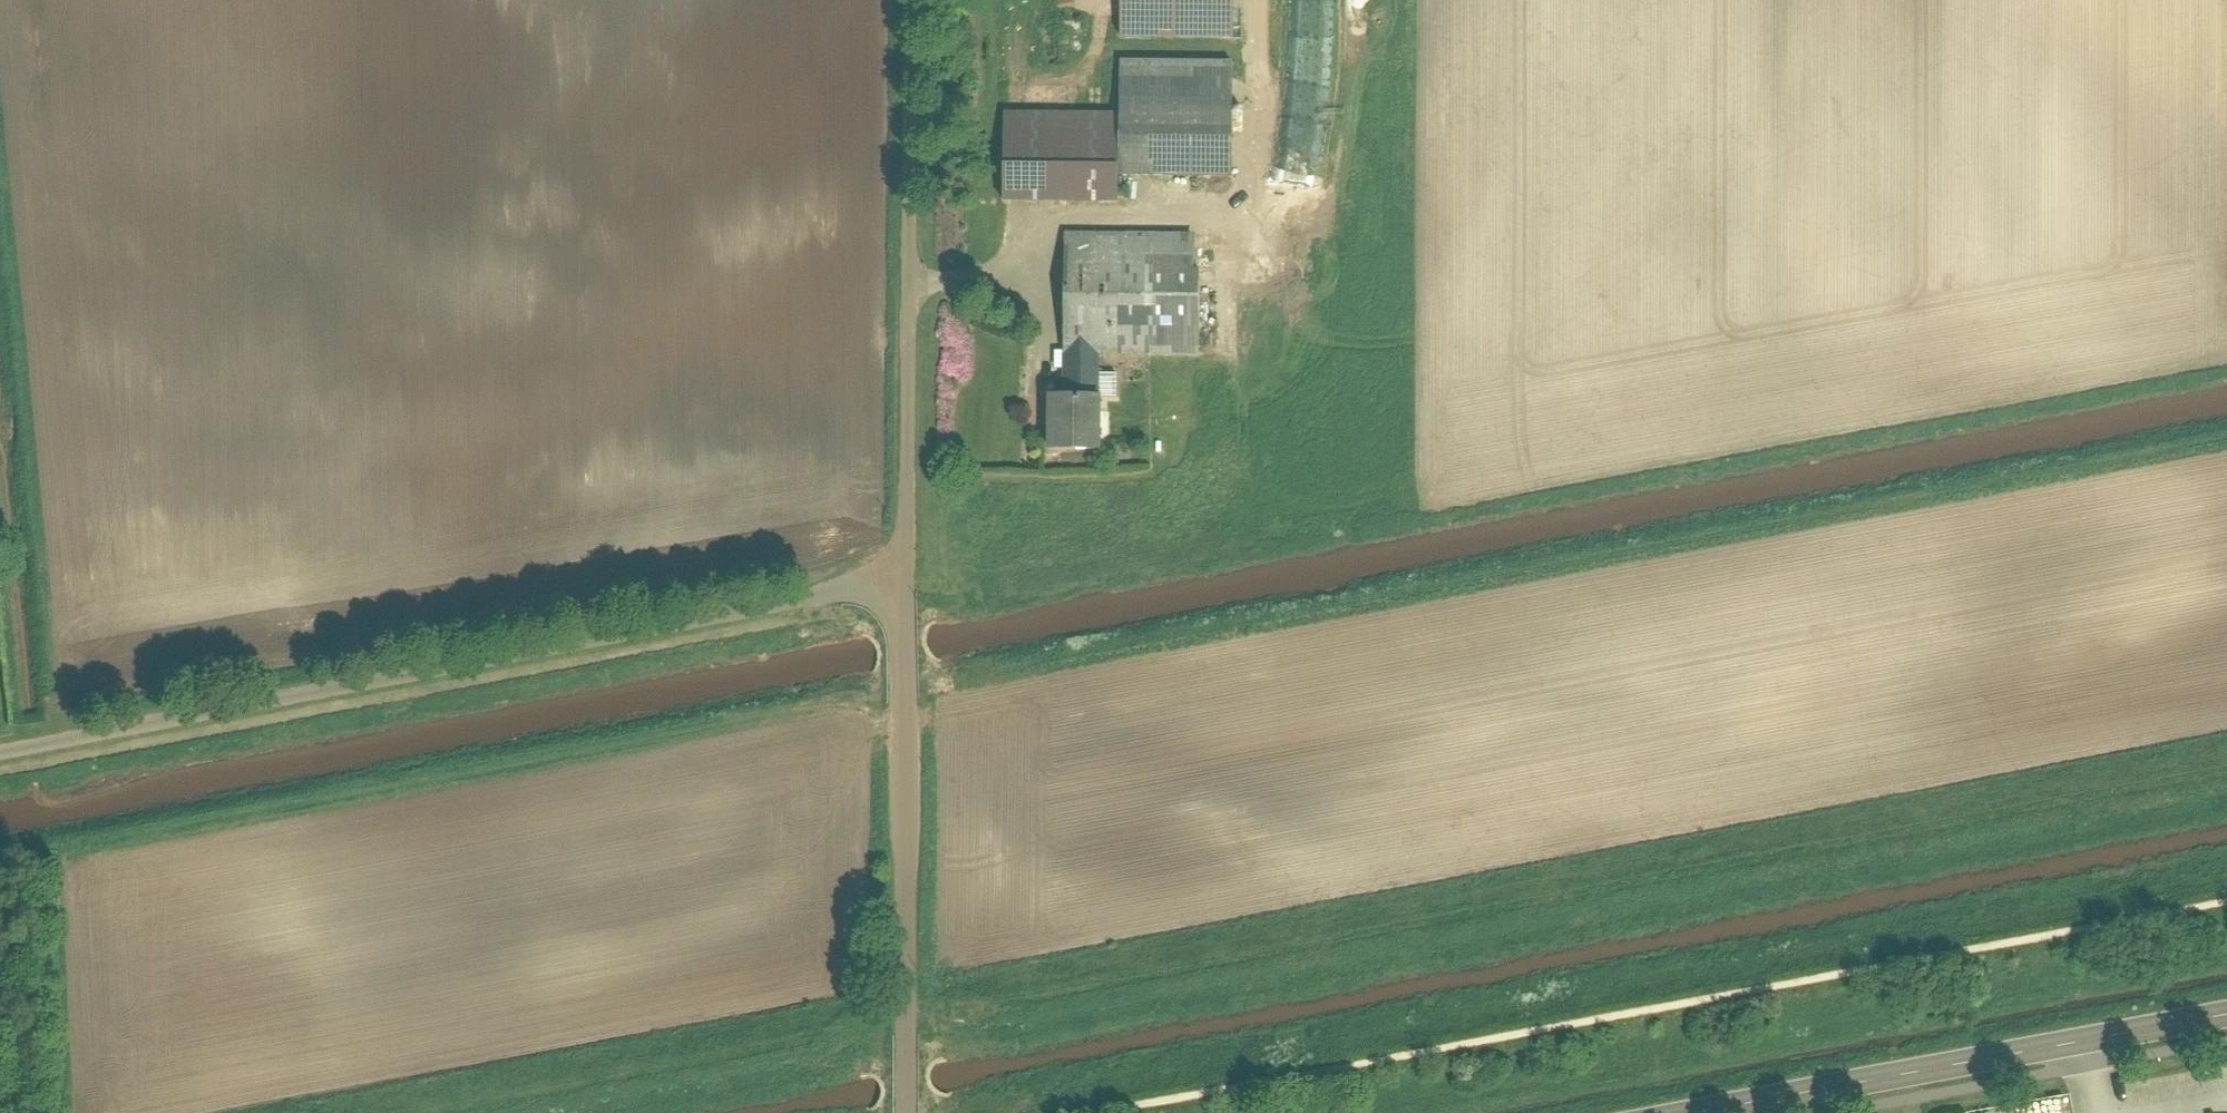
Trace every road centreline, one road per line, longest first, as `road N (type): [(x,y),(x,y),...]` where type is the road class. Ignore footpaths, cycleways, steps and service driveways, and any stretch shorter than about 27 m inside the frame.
road 1 (unclassified): [(909,582),(0,756)]
road 2 (unclassified): [(909,0),(909,582)]
road 3 (unclassified): [(1694,1112),(2226,1012)]
road 4 (unclassified): [(909,582),(907,1112)]

